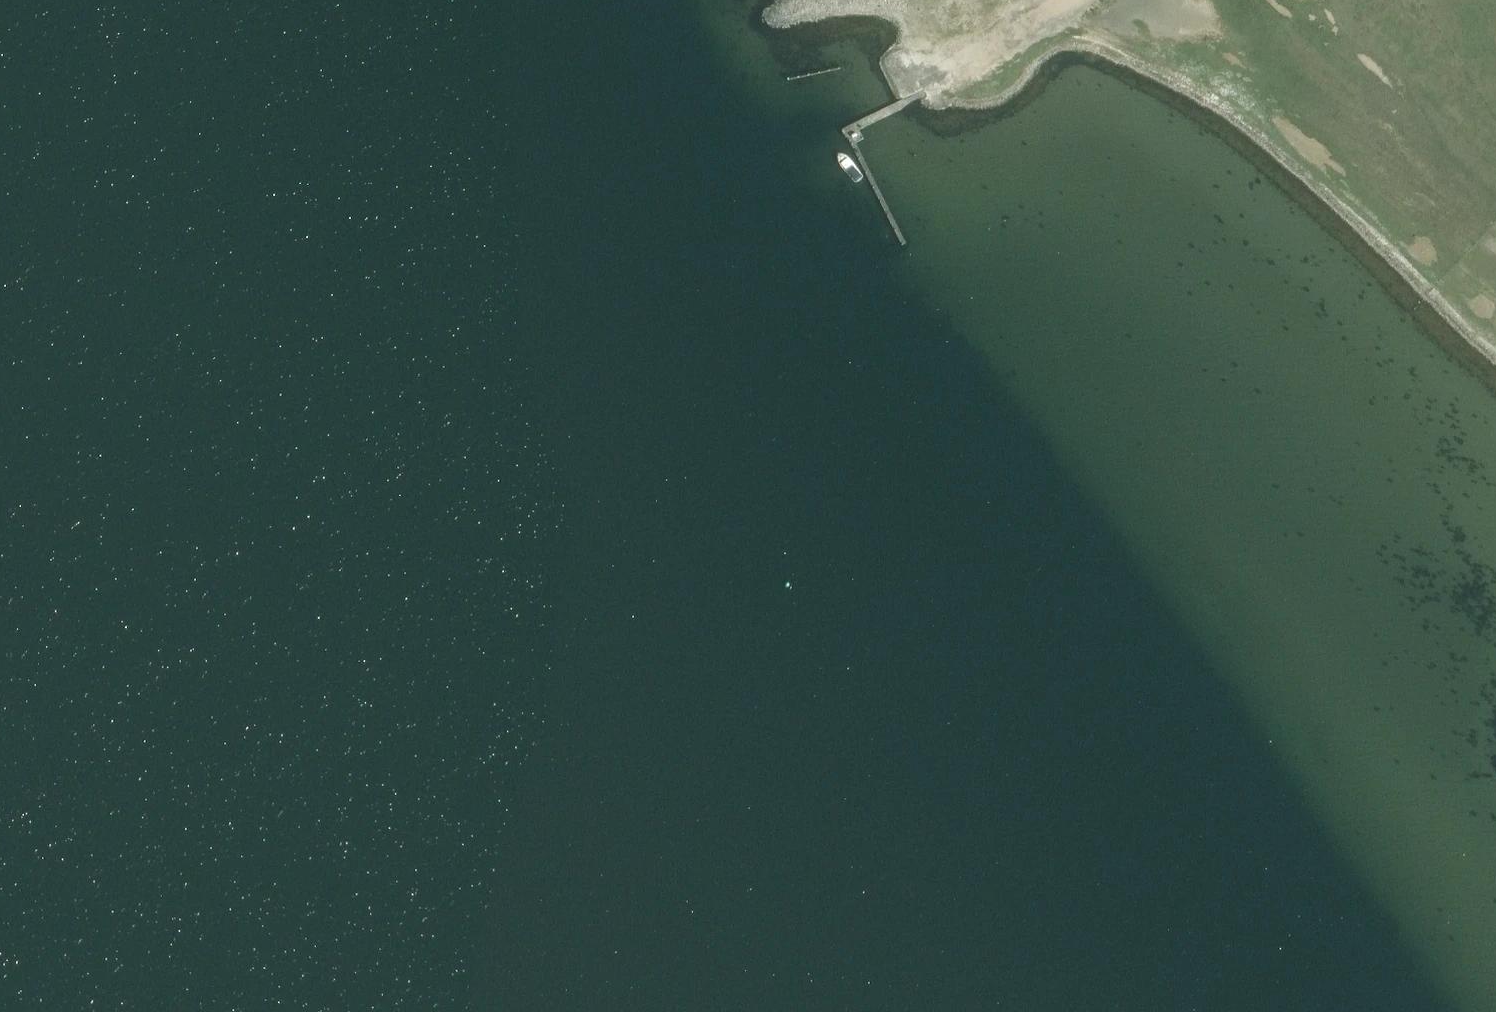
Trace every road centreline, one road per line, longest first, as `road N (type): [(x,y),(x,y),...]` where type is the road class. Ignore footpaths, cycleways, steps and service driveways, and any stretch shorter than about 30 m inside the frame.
road 1 (track): [(1065,0),(949,57)]

